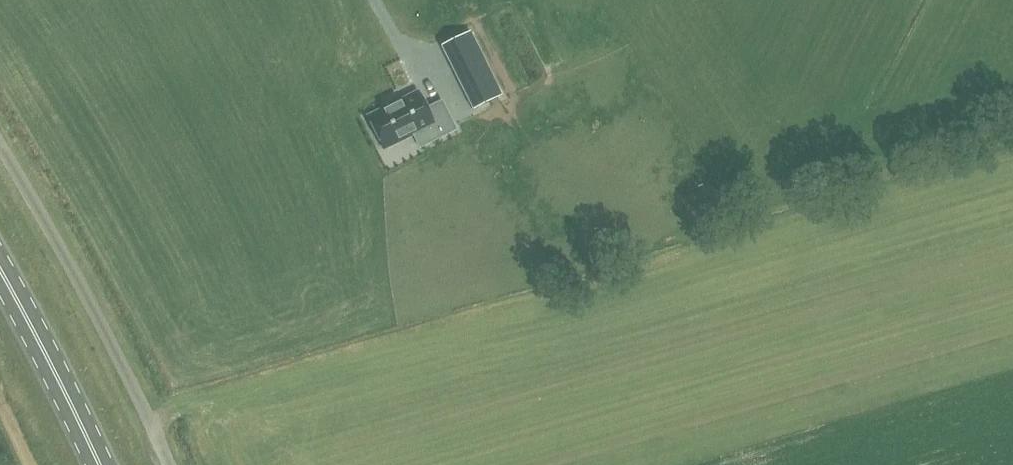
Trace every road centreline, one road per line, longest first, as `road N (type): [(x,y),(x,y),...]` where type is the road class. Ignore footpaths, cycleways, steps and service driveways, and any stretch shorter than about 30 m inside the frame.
road 1 (primary): [(0,268),(77,391),(106,464)]

